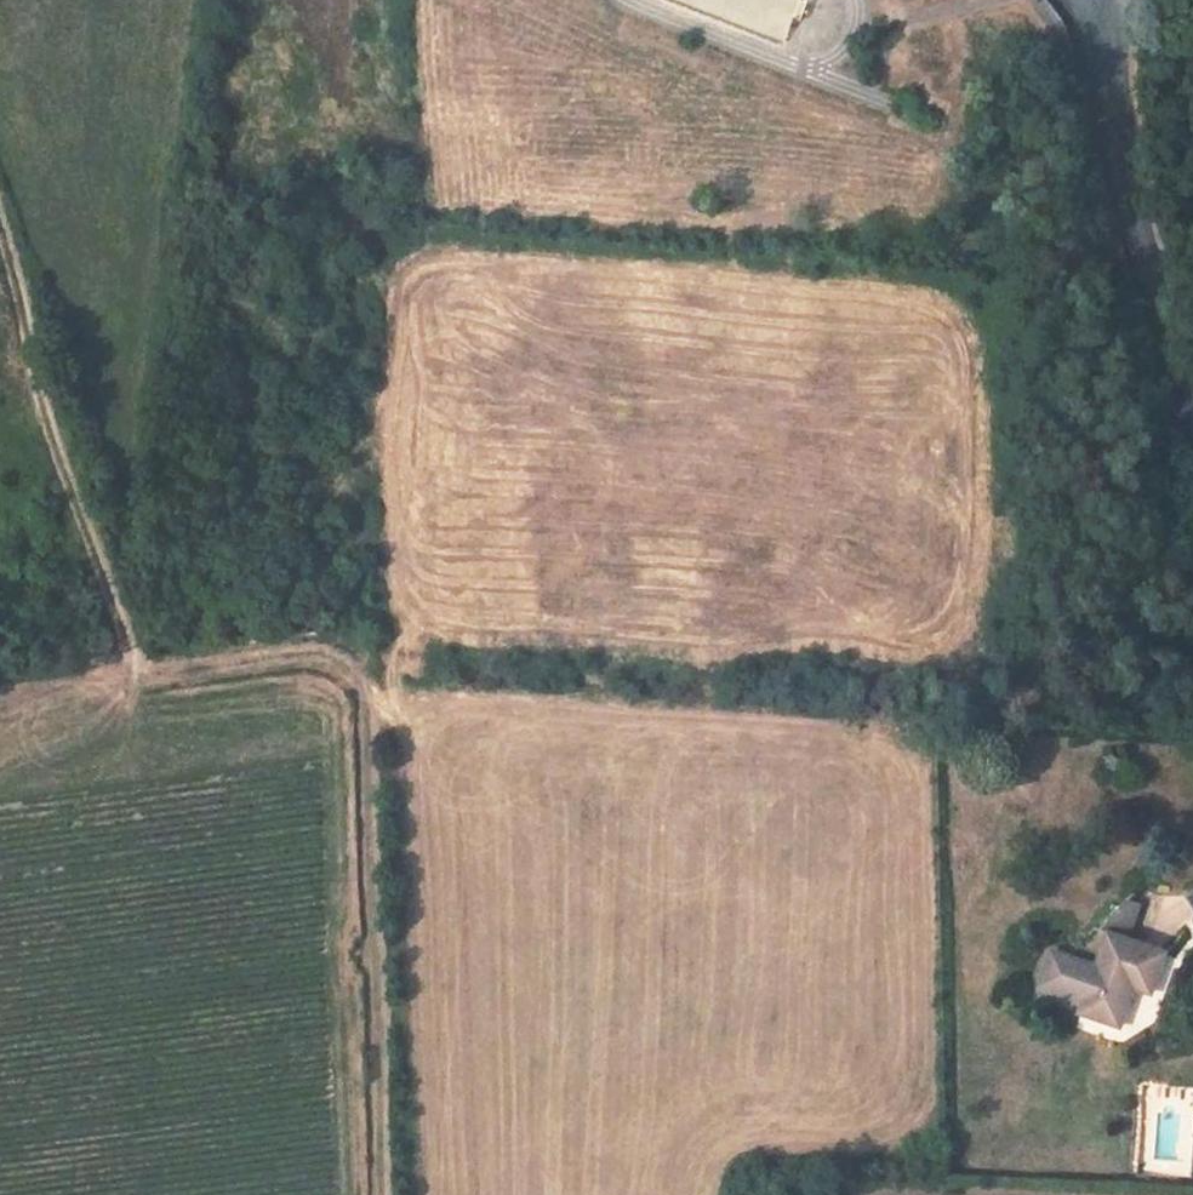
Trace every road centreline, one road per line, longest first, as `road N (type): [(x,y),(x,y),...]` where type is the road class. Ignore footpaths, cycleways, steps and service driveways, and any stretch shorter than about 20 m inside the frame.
road 1 (track): [(379,1194),(365,702),(341,669),(306,651),(140,684)]
road 2 (track): [(0,253),(140,684)]
road 3 (unclassified): [(1192,401),(1167,334),(1088,0)]

